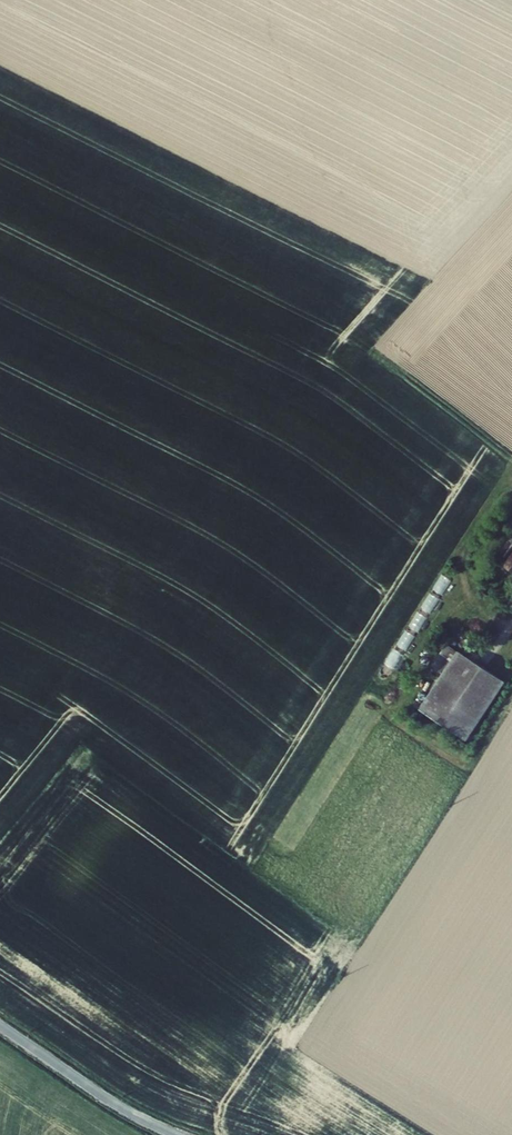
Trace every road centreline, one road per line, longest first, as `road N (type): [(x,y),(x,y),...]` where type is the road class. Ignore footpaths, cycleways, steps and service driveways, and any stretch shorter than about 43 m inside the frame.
road 1 (unclassified): [(178,1134),(116,1105),(0,1025)]

